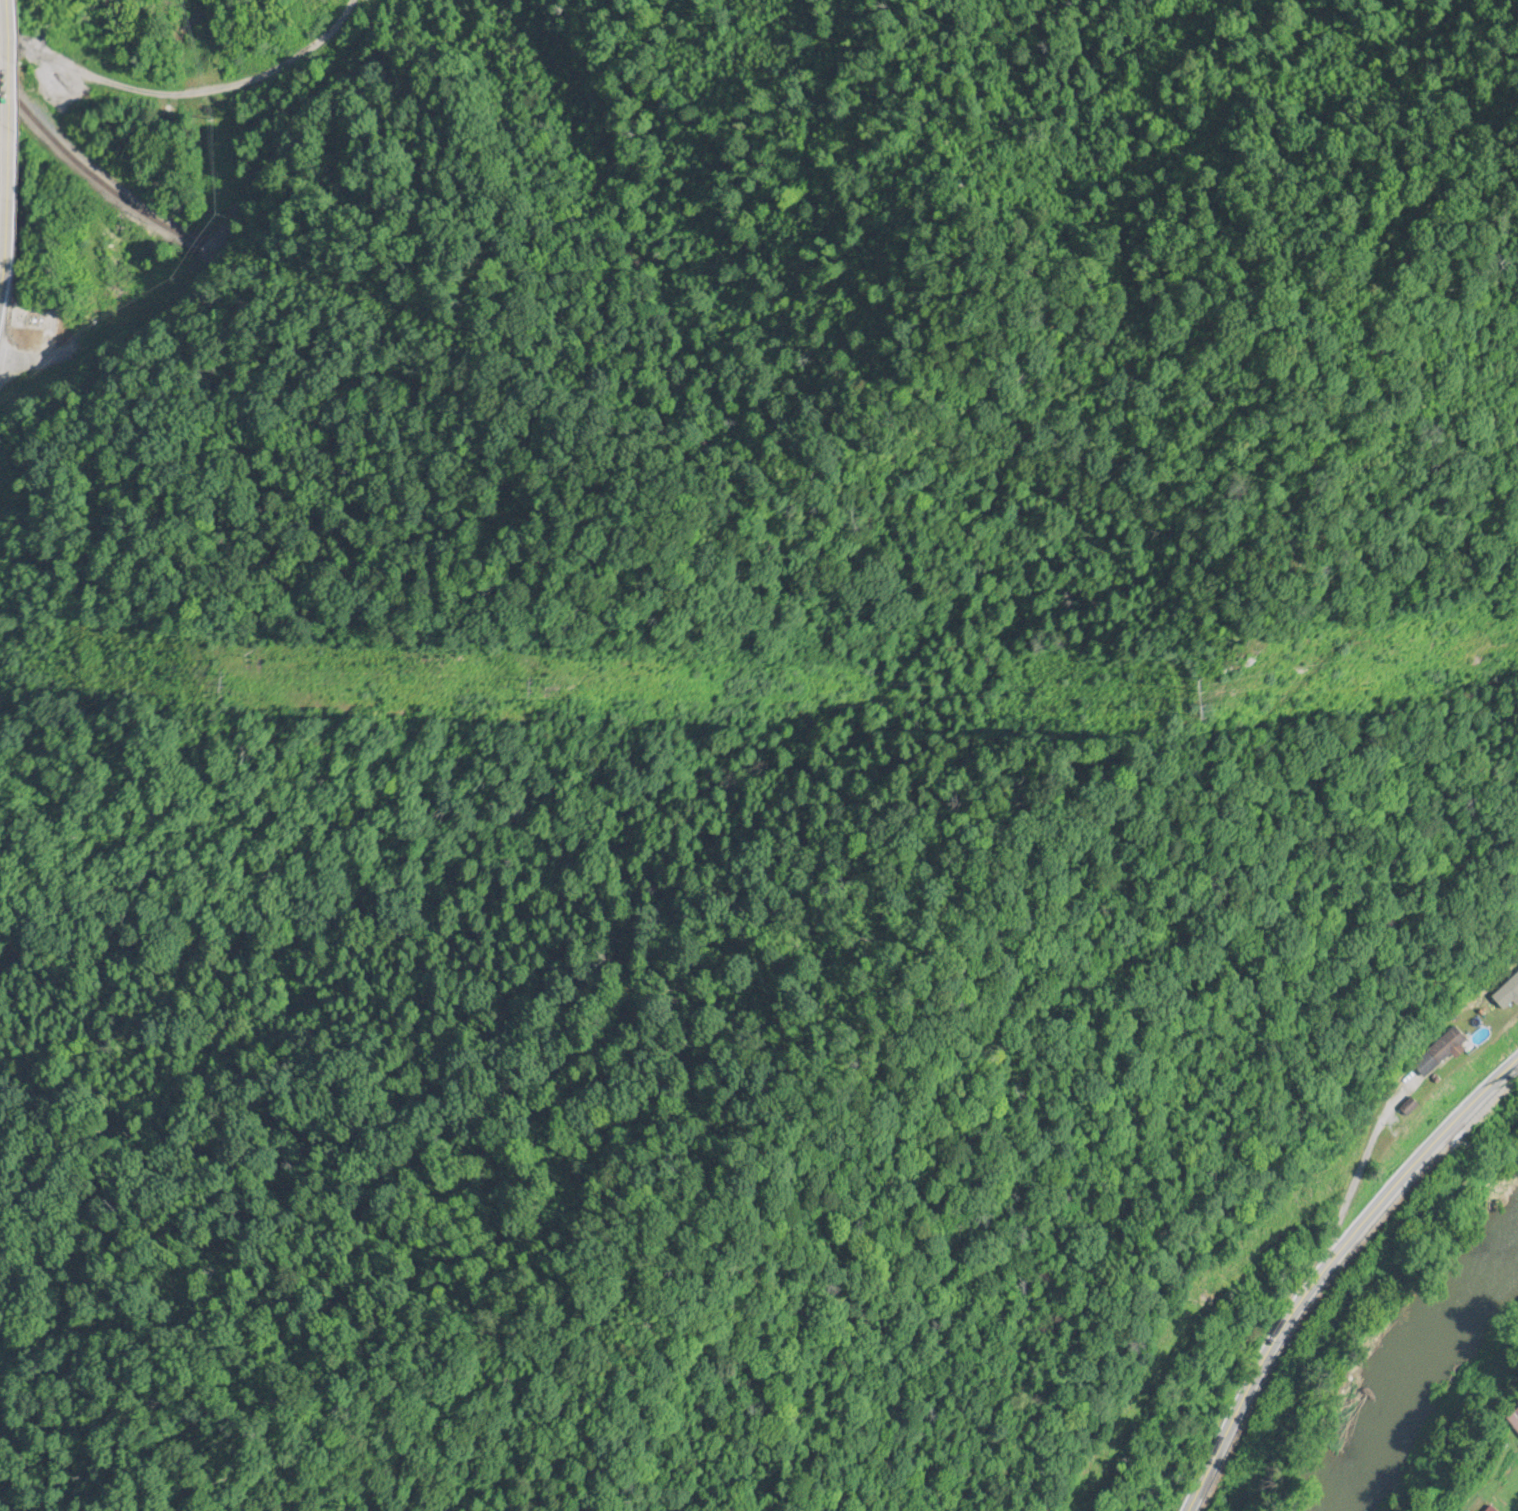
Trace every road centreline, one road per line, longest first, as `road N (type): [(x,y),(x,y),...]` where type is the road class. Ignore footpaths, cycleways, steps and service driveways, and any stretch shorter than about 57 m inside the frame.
road 1 (primary): [(1517,1059),(1360,1225),(1304,1304),(1193,1510)]
road 2 (residential): [(65,68),(148,97),(220,97),(311,55),(359,0)]
road 3 (primary): [(3,283),(20,134),(16,0)]

